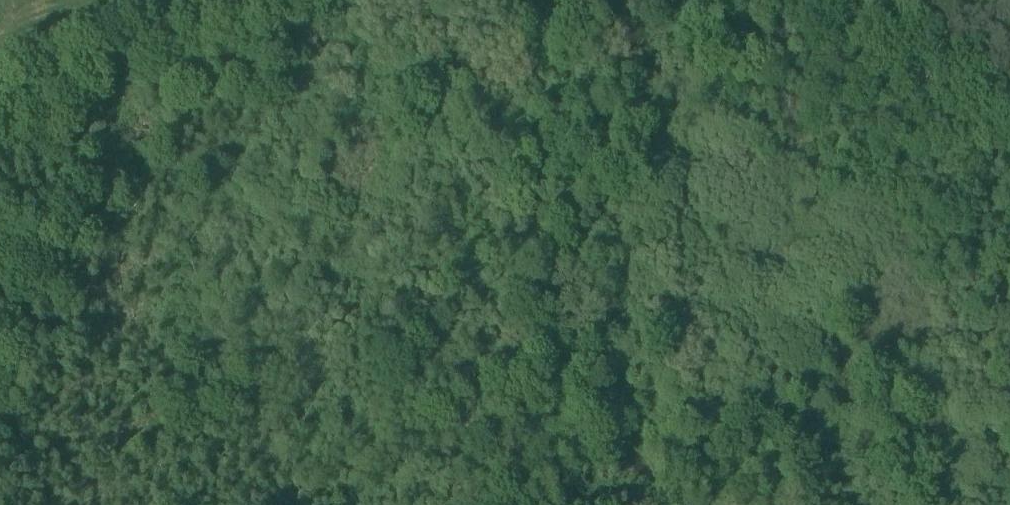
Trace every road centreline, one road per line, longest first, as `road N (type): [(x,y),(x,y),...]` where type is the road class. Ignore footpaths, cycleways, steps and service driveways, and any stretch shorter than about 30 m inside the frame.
road 1 (track): [(248,0),(0,102)]
road 2 (track): [(851,0),(1009,92)]

